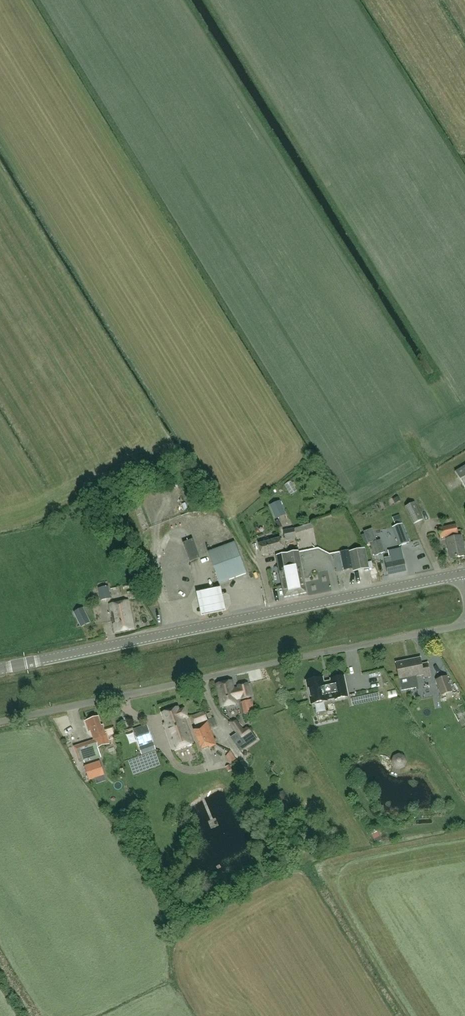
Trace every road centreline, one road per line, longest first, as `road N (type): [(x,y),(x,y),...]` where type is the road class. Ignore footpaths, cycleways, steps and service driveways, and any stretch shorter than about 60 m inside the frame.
road 1 (residential): [(0,722),(464,624)]
road 2 (tertiary): [(0,669),(460,574)]

